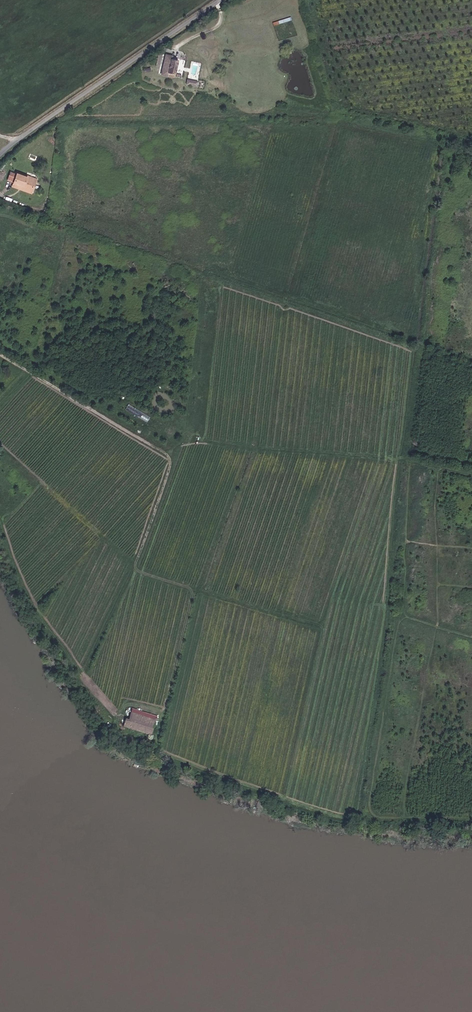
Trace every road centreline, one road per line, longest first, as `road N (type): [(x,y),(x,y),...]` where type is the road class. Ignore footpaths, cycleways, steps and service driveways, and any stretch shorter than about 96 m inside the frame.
road 1 (track): [(88,673),(157,512),(170,457),(0,353)]
road 2 (unclassified): [(0,155),(221,0)]
road 3 (track): [(111,725),(94,702),(88,673),(40,613),(0,508)]

